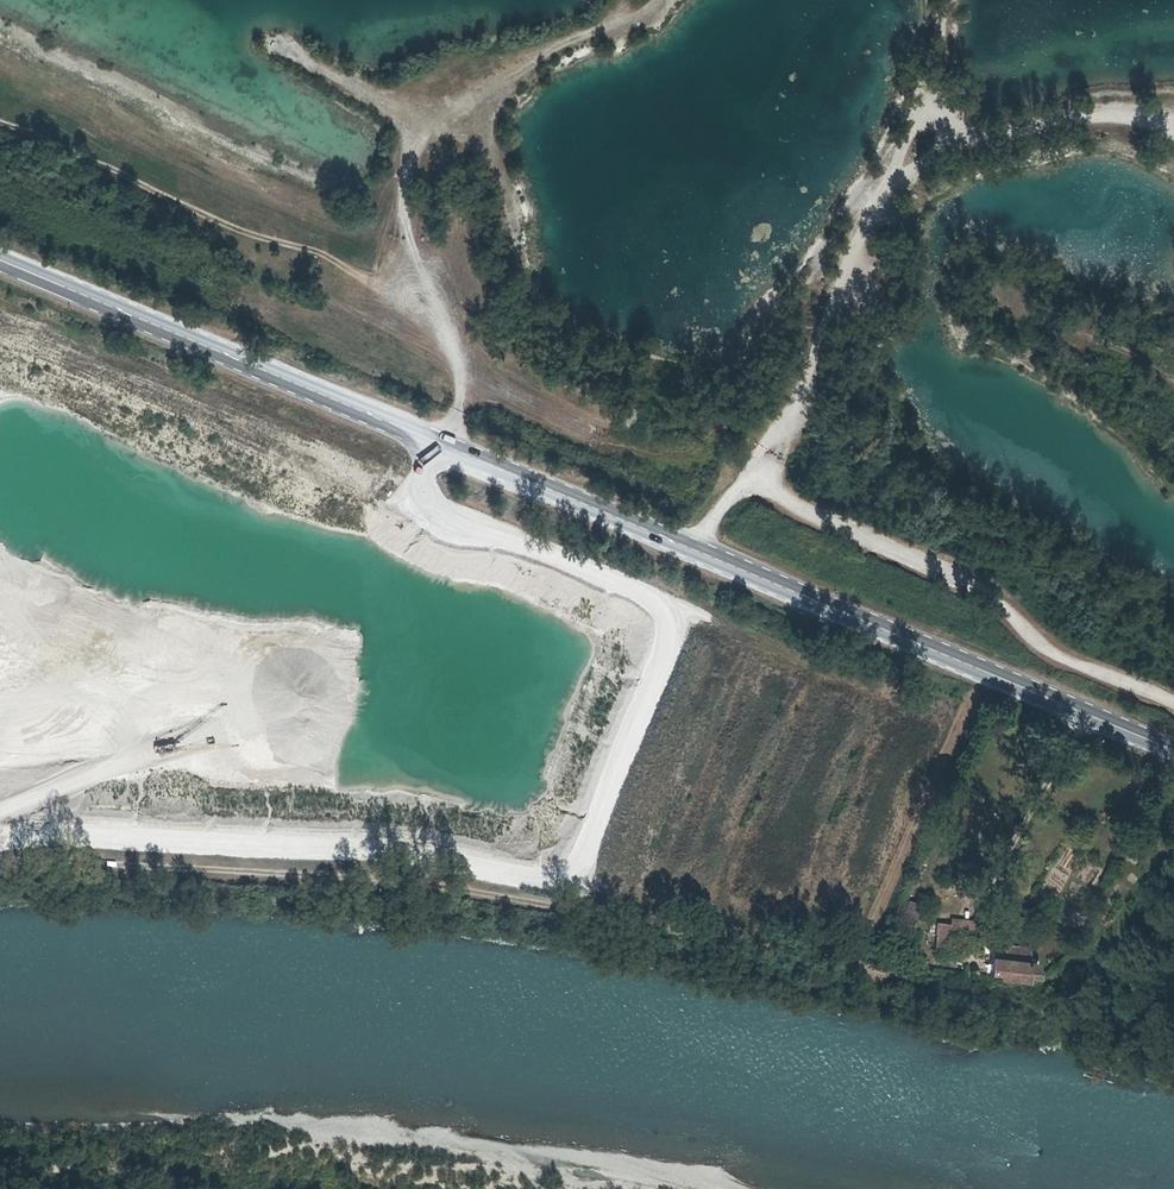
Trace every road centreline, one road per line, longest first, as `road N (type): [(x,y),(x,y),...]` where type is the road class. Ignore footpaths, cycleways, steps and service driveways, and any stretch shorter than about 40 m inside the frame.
road 1 (unclassified): [(0,811),(48,792),(92,826),(466,838),(553,870),(659,630),(656,606),(634,590),(497,535),(449,529),(421,504),(415,486),(438,445)]
road 2 (track): [(0,863),(152,865),(400,884),(851,969)]
road 3 (secondary): [(438,445),(1173,751)]
road 4 (track): [(746,482),(820,366),(892,179),(935,151),(1032,125),(1124,118),(1173,130)]
road 5 (track): [(438,445),(461,397),(408,239),(407,159),(459,105),(656,0)]
road 6 (track): [(1173,705),(1040,647),(967,581),(746,482)]
road 7 (secondary): [(0,262),(438,445)]
road 8 (track): [(1173,376),(1005,306)]

